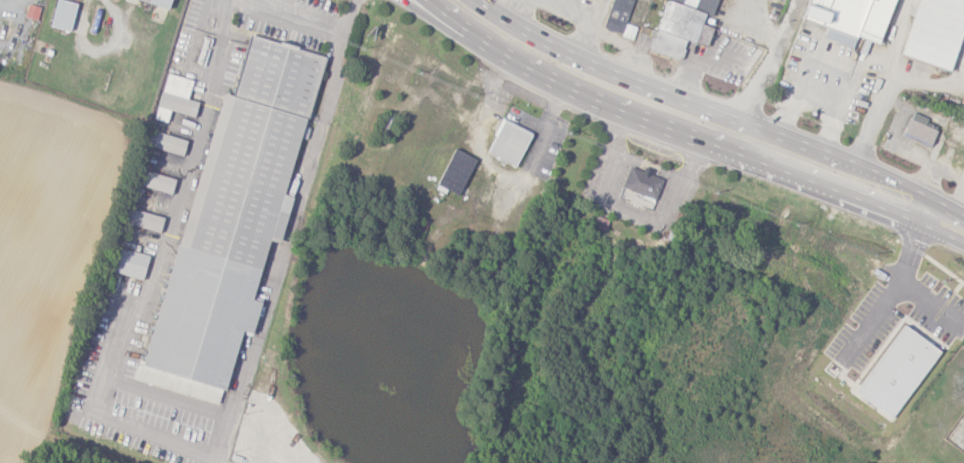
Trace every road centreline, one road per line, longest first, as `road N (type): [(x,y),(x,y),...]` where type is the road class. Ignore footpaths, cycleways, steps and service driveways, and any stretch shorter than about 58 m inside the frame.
road 1 (trunk): [(432,0),(501,54),(674,122),(725,131)]
road 2 (trunk): [(725,131),(486,0)]
road 3 (primary): [(963,228),(872,182),(725,131)]
road 4 (residential): [(744,138),(796,0)]

